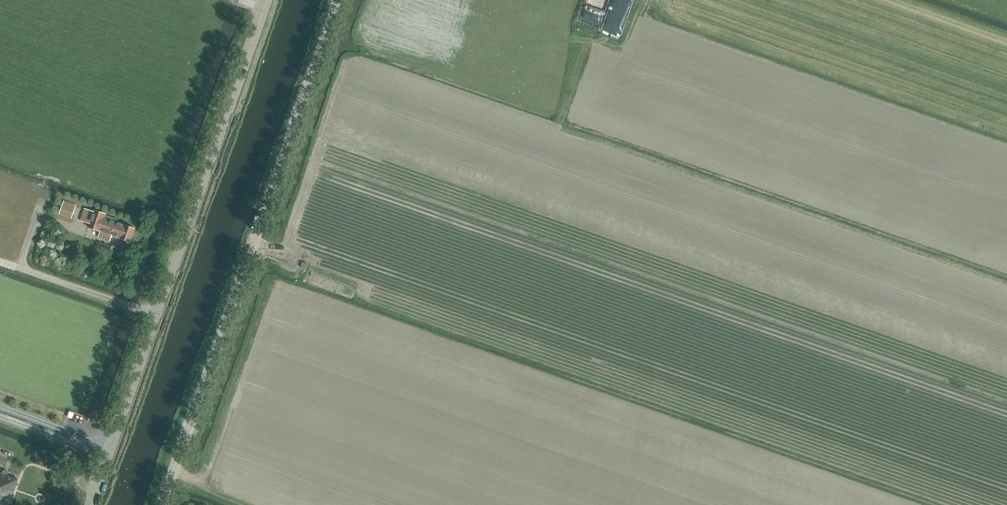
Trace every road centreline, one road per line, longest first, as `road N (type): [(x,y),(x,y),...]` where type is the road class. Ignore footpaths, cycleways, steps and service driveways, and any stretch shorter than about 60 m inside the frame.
road 1 (unclassified): [(161,504),(337,0)]
road 2 (tertiary): [(92,504),(266,0)]

